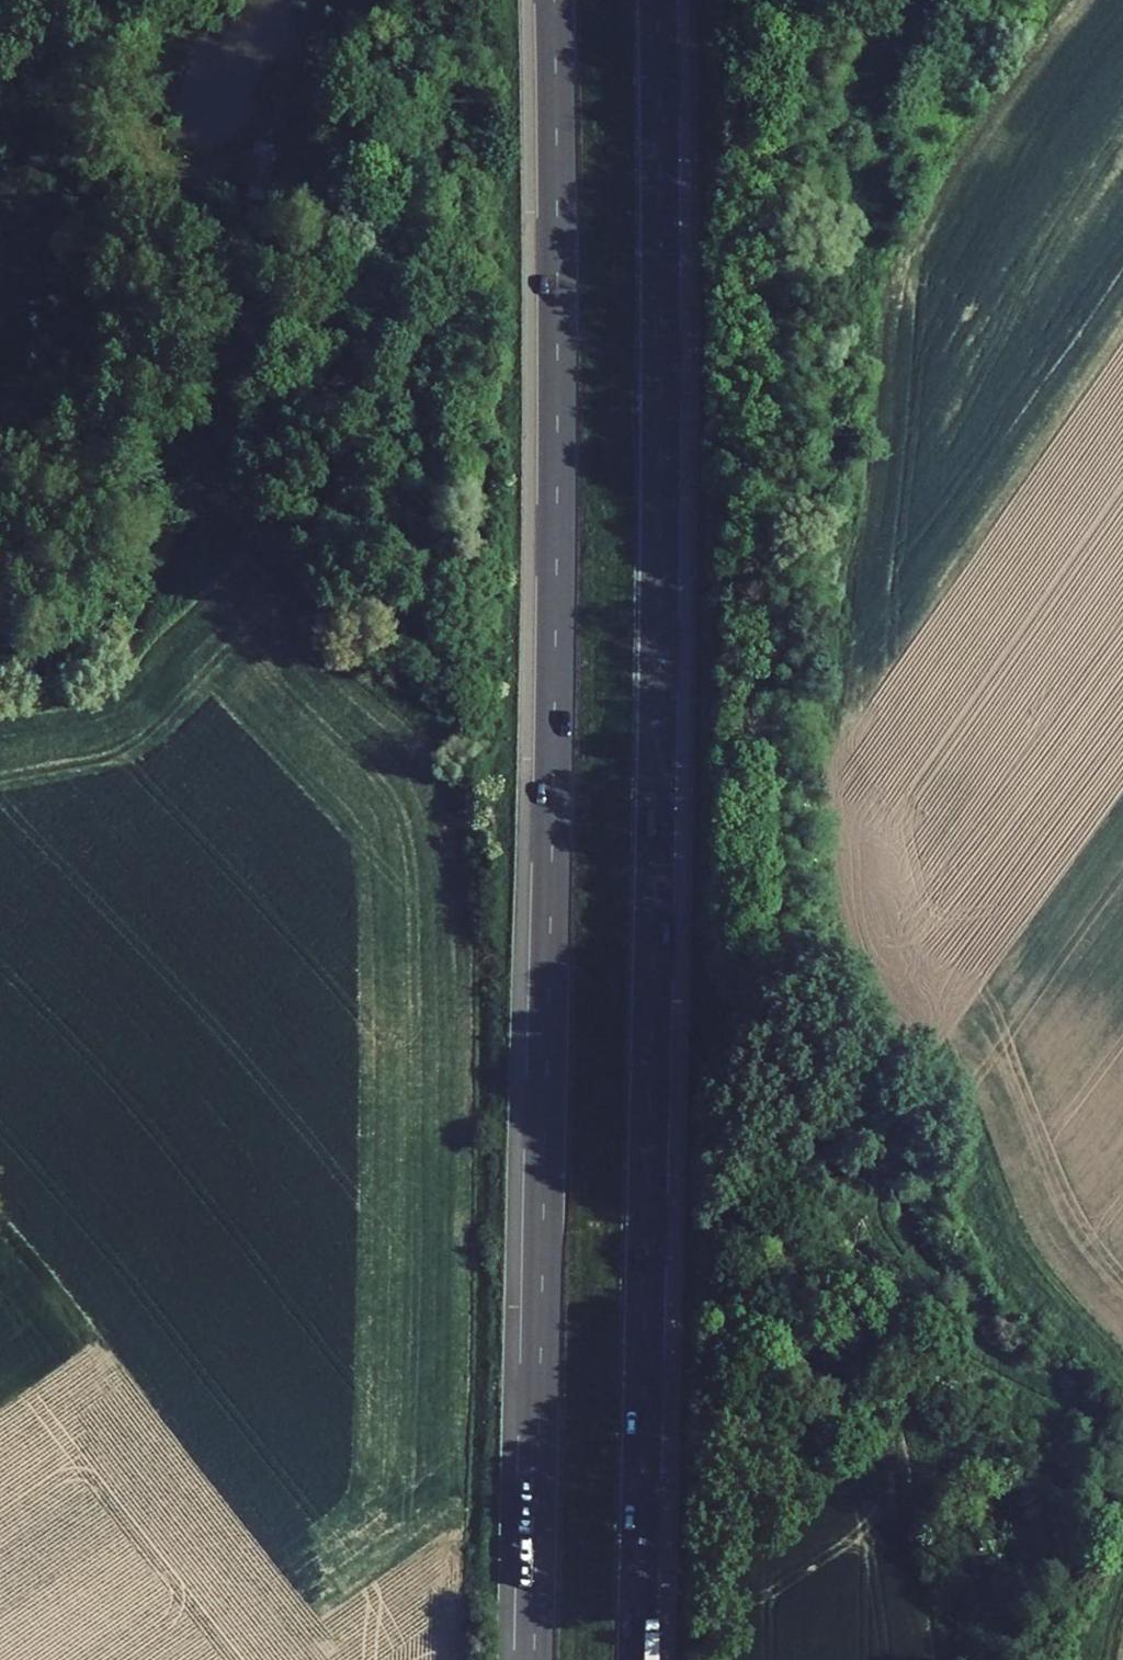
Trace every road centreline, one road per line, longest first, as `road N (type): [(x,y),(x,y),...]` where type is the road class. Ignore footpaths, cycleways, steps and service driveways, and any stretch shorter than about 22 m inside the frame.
road 1 (motorway): [(552,0),(553,667),(532,1659)]
road 2 (motorway): [(638,1659),(659,517),(658,0)]

